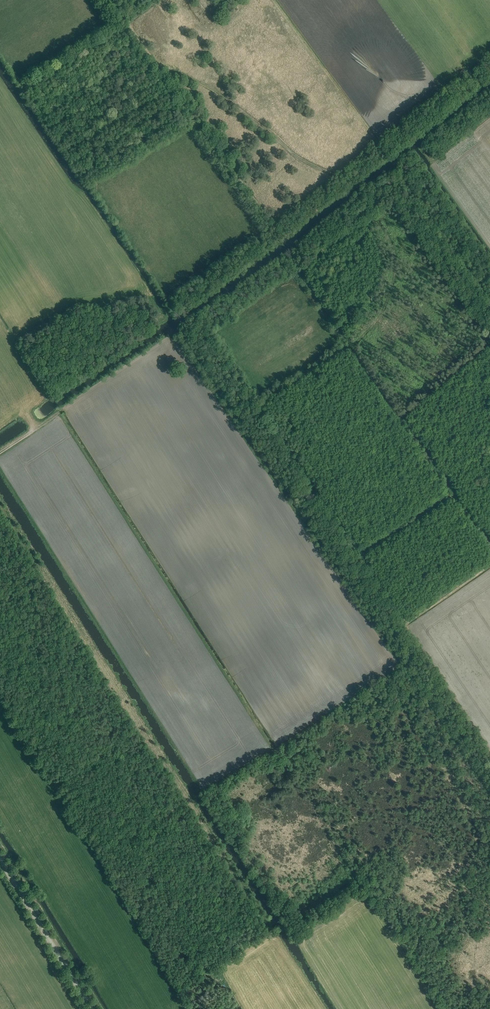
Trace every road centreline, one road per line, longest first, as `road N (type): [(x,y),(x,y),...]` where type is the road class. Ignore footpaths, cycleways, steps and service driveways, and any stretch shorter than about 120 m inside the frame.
road 1 (track): [(108,0),(152,62),(226,99),(360,195),(393,247),(394,271),(380,312),(353,342)]
road 2 (tertiary): [(91,1008),(0,860)]

